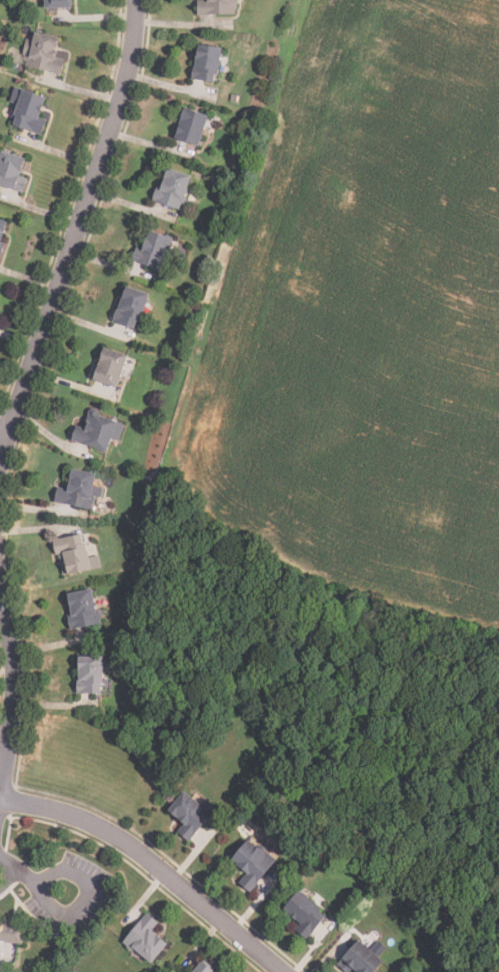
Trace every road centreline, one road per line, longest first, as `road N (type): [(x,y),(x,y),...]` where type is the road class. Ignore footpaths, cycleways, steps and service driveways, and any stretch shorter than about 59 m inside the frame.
road 1 (residential): [(0,469),(128,82),(137,0)]
road 2 (residential): [(0,804),(65,816),(113,837),(282,971)]
road 3 (residential): [(1,804),(15,676),(0,583)]

